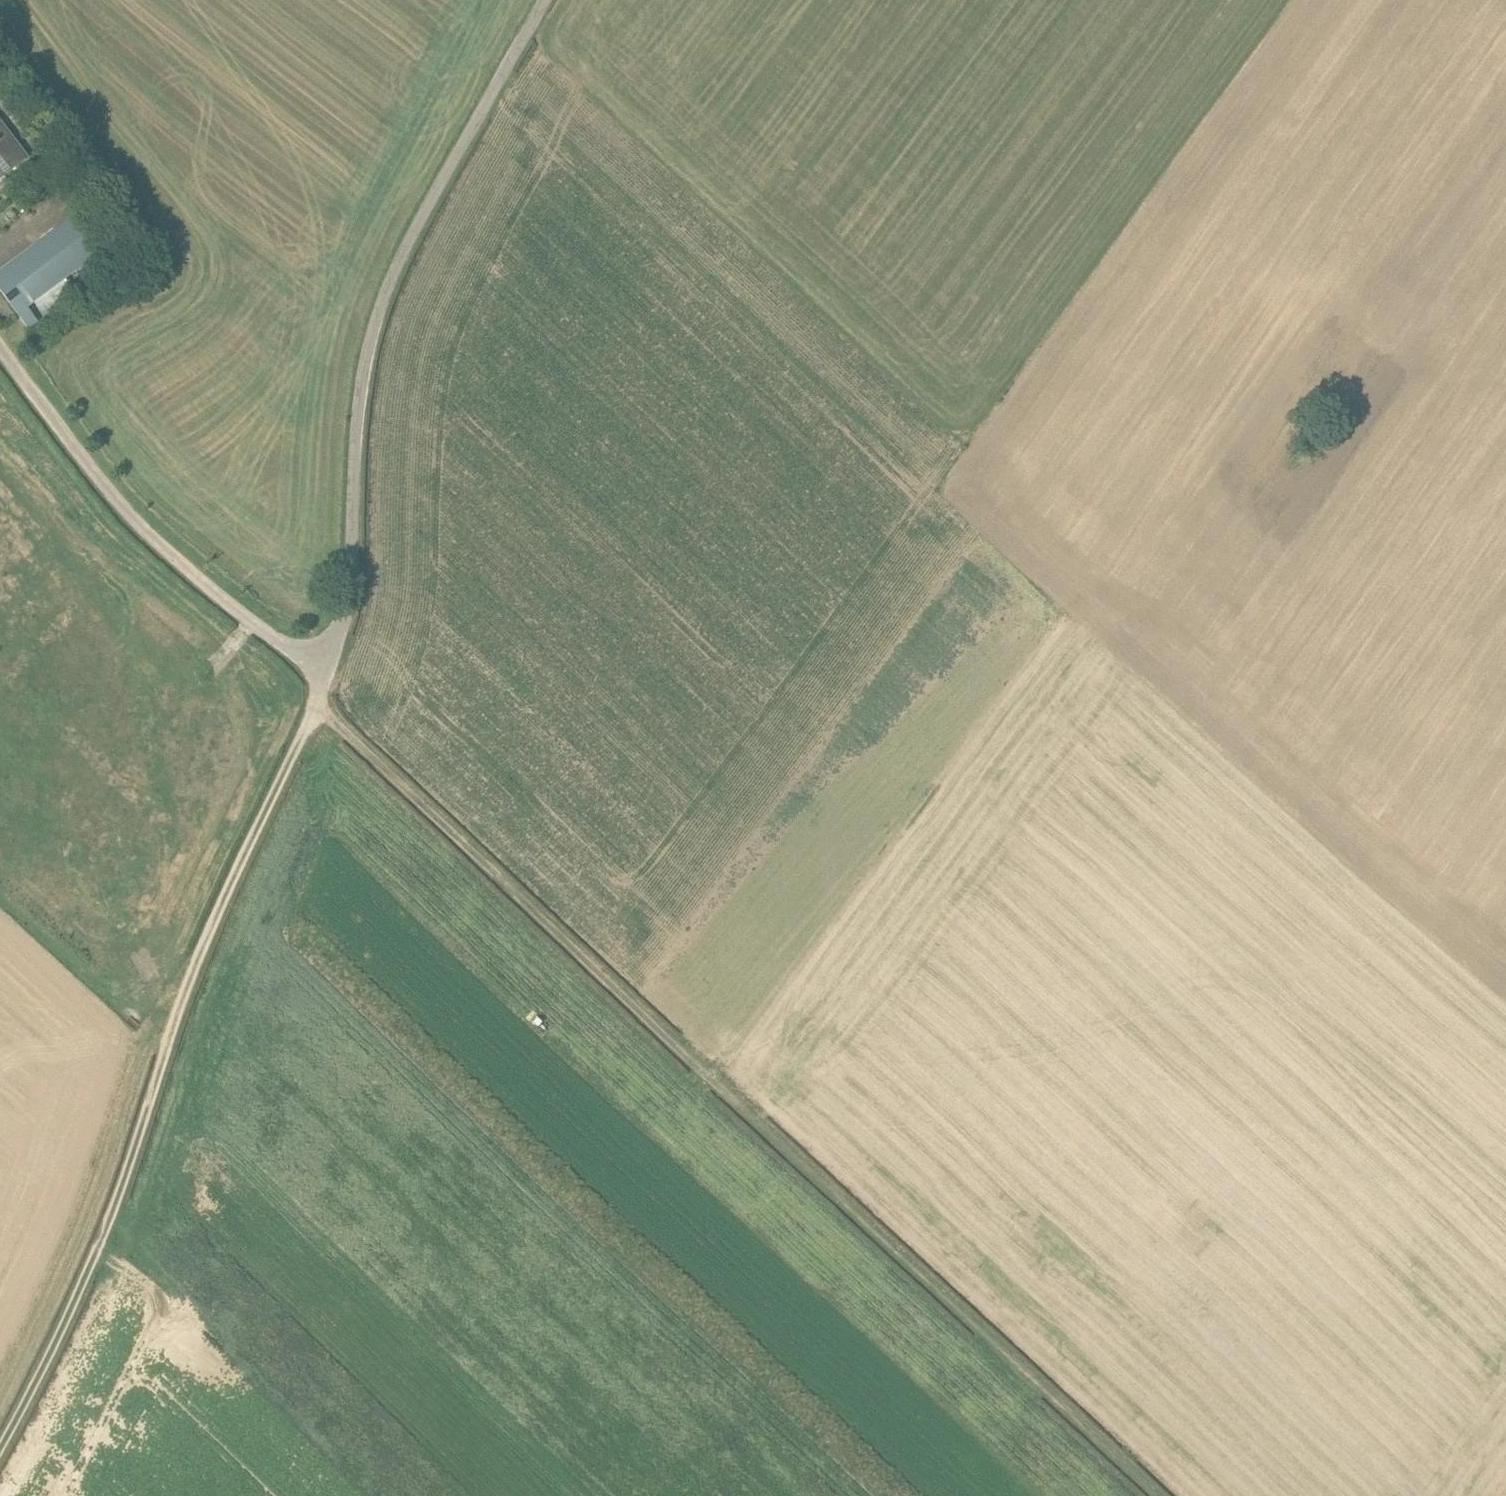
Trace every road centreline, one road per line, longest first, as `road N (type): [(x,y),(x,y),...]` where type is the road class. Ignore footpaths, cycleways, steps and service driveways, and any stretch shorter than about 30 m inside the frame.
road 1 (track): [(316,710),(1159,1495)]
road 2 (track): [(0,1447),(107,1228),(206,939),(322,698),(317,644)]
road 3 (unclassified): [(317,644),(345,614),(360,395),(379,310),(421,219),(545,0)]
road 4 (unclassified): [(317,644),(277,638),(175,557),(108,489),(0,346)]

